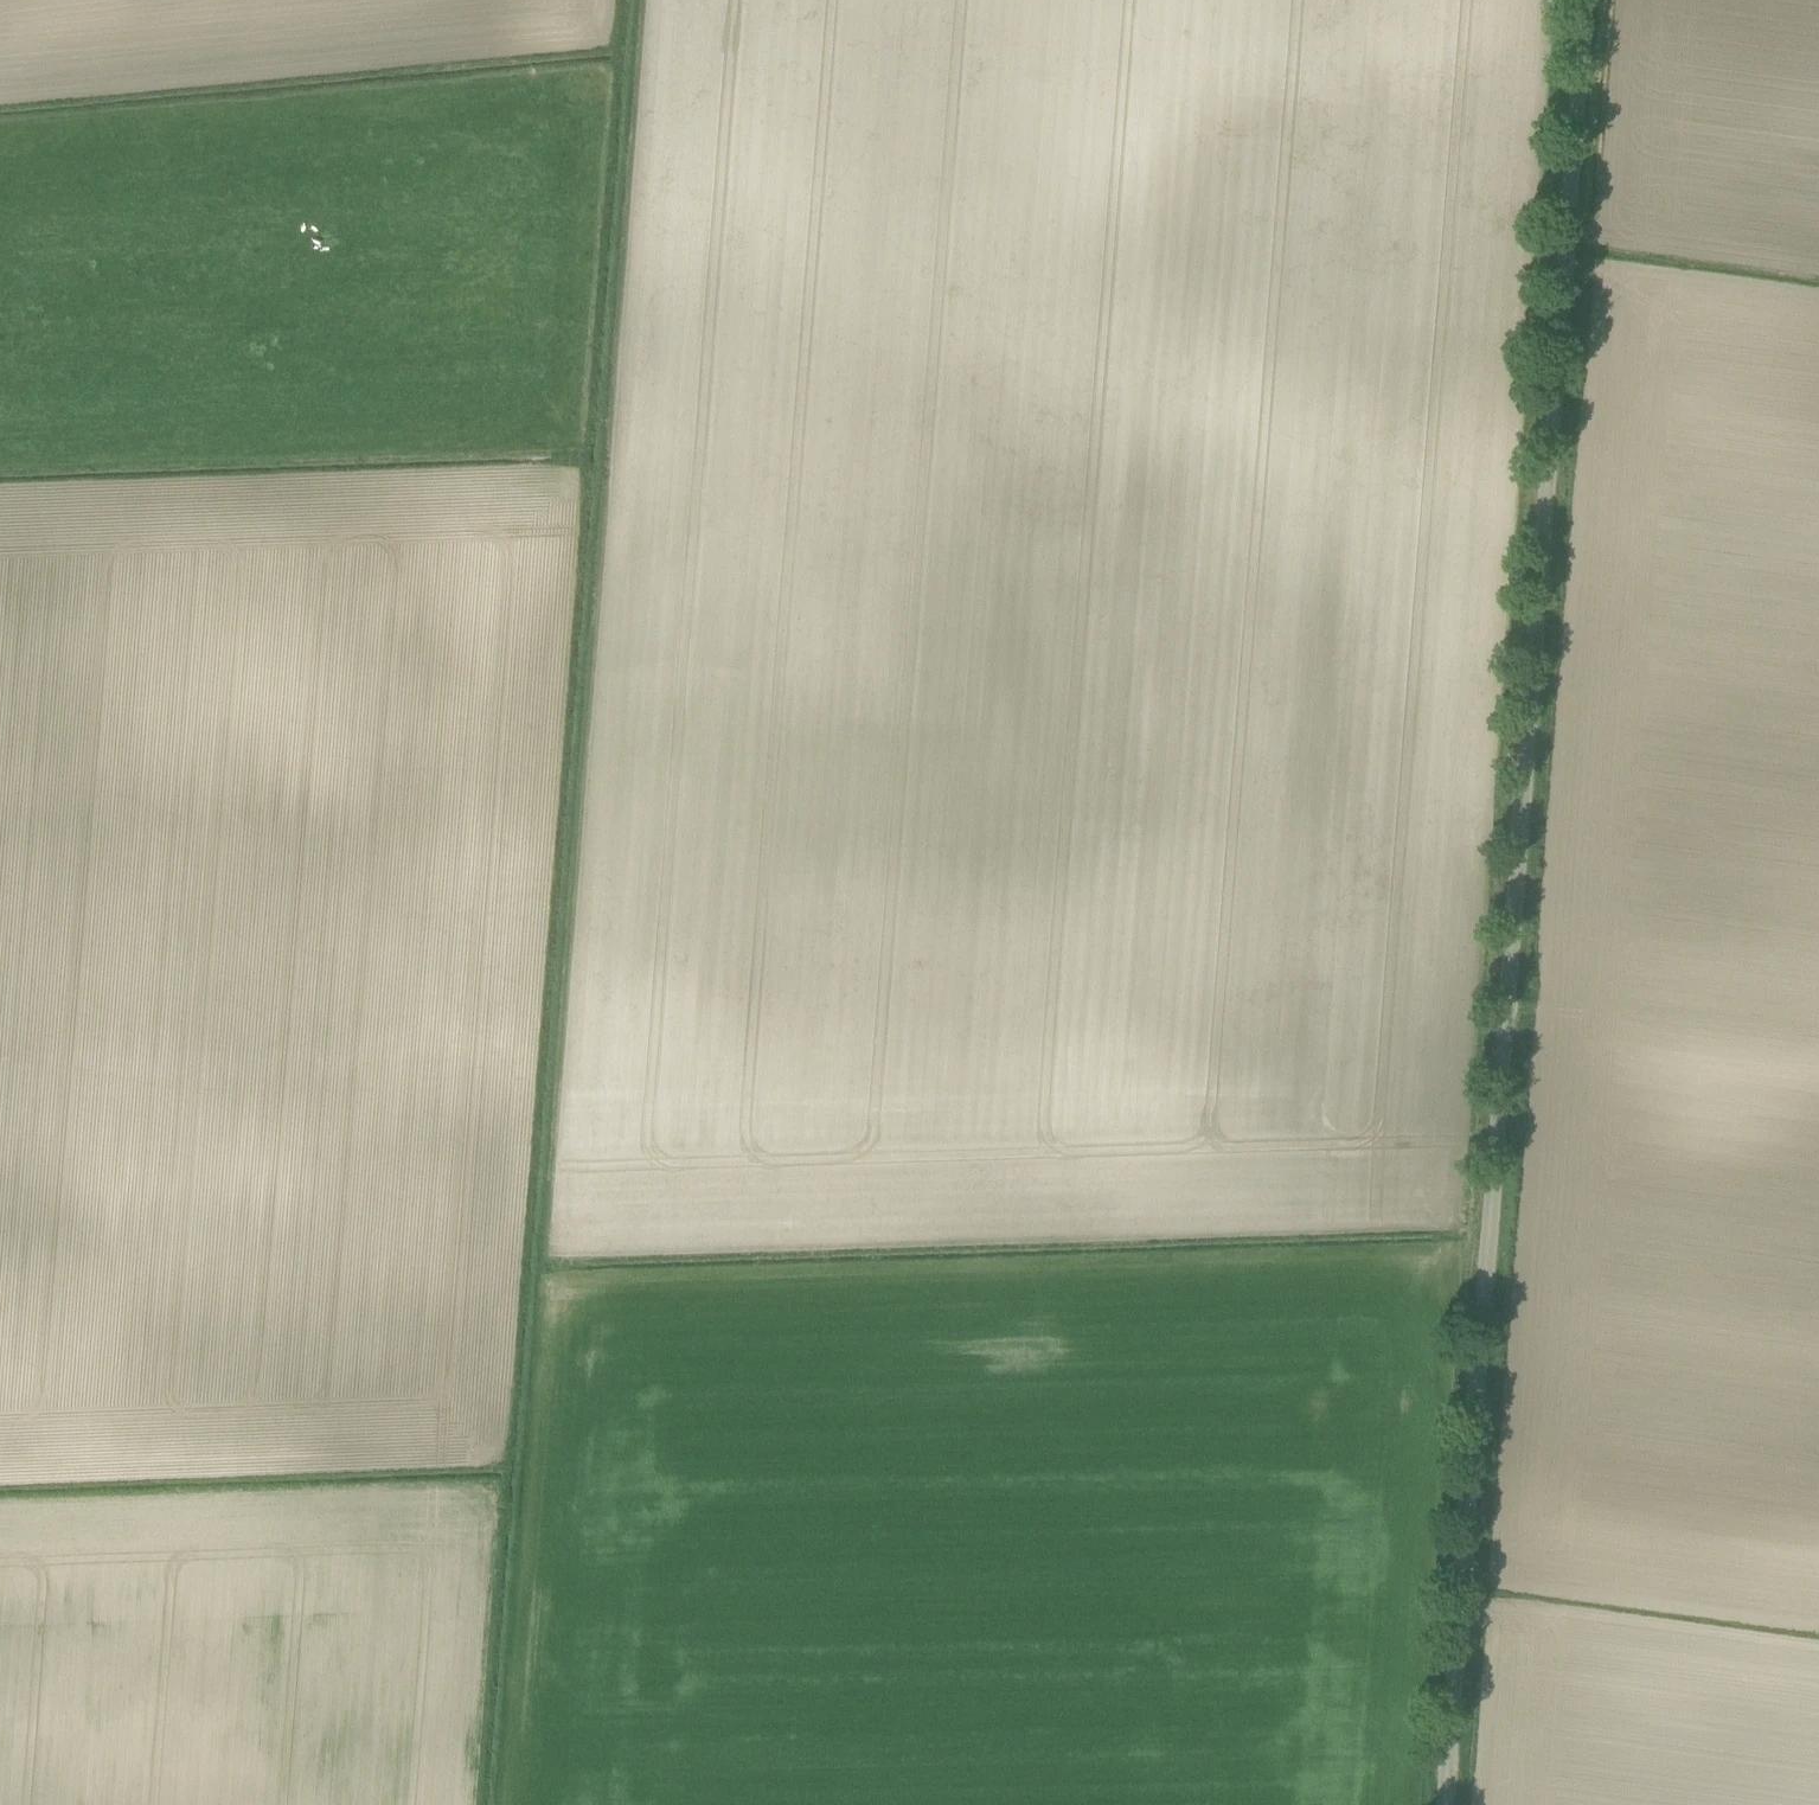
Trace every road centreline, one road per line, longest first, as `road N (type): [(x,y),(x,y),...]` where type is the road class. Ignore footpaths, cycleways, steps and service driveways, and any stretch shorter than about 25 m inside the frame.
road 1 (unclassified): [(1443,1804),(1580,0)]

